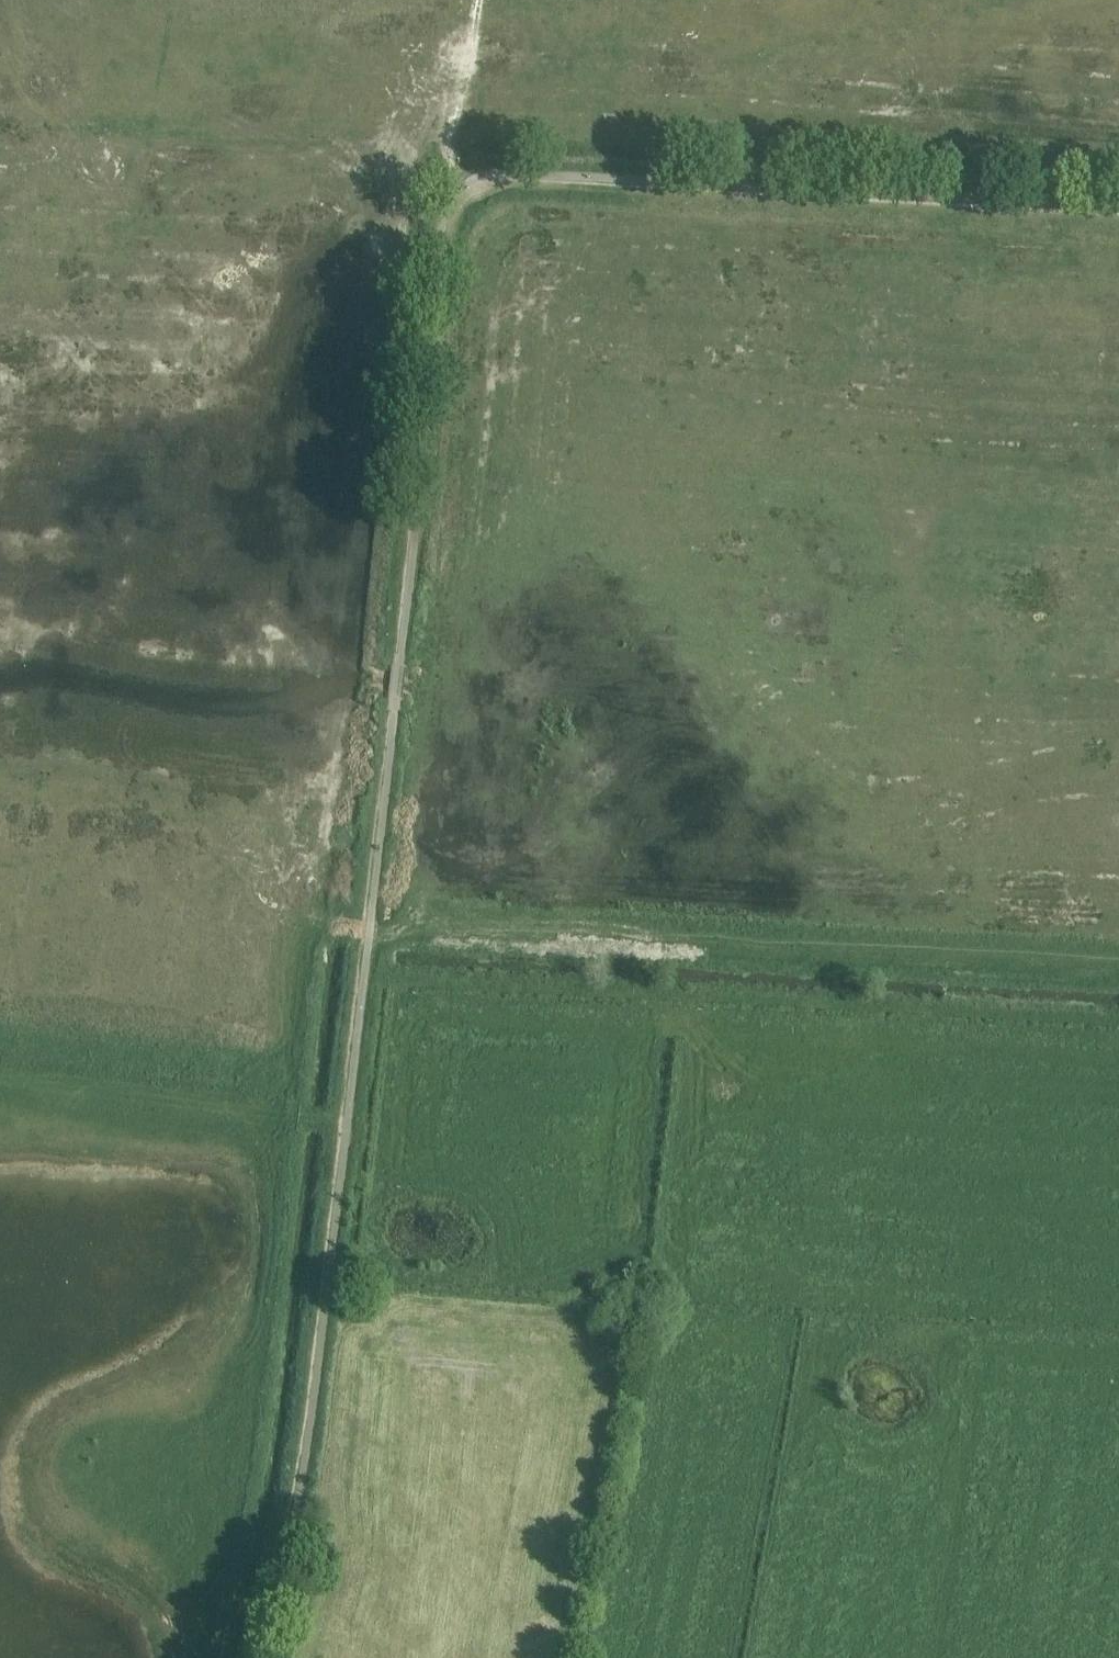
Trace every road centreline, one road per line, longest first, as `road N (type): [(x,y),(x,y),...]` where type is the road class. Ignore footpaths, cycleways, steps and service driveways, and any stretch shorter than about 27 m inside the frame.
road 1 (track): [(332,1112),(294,1437),(249,1657)]

